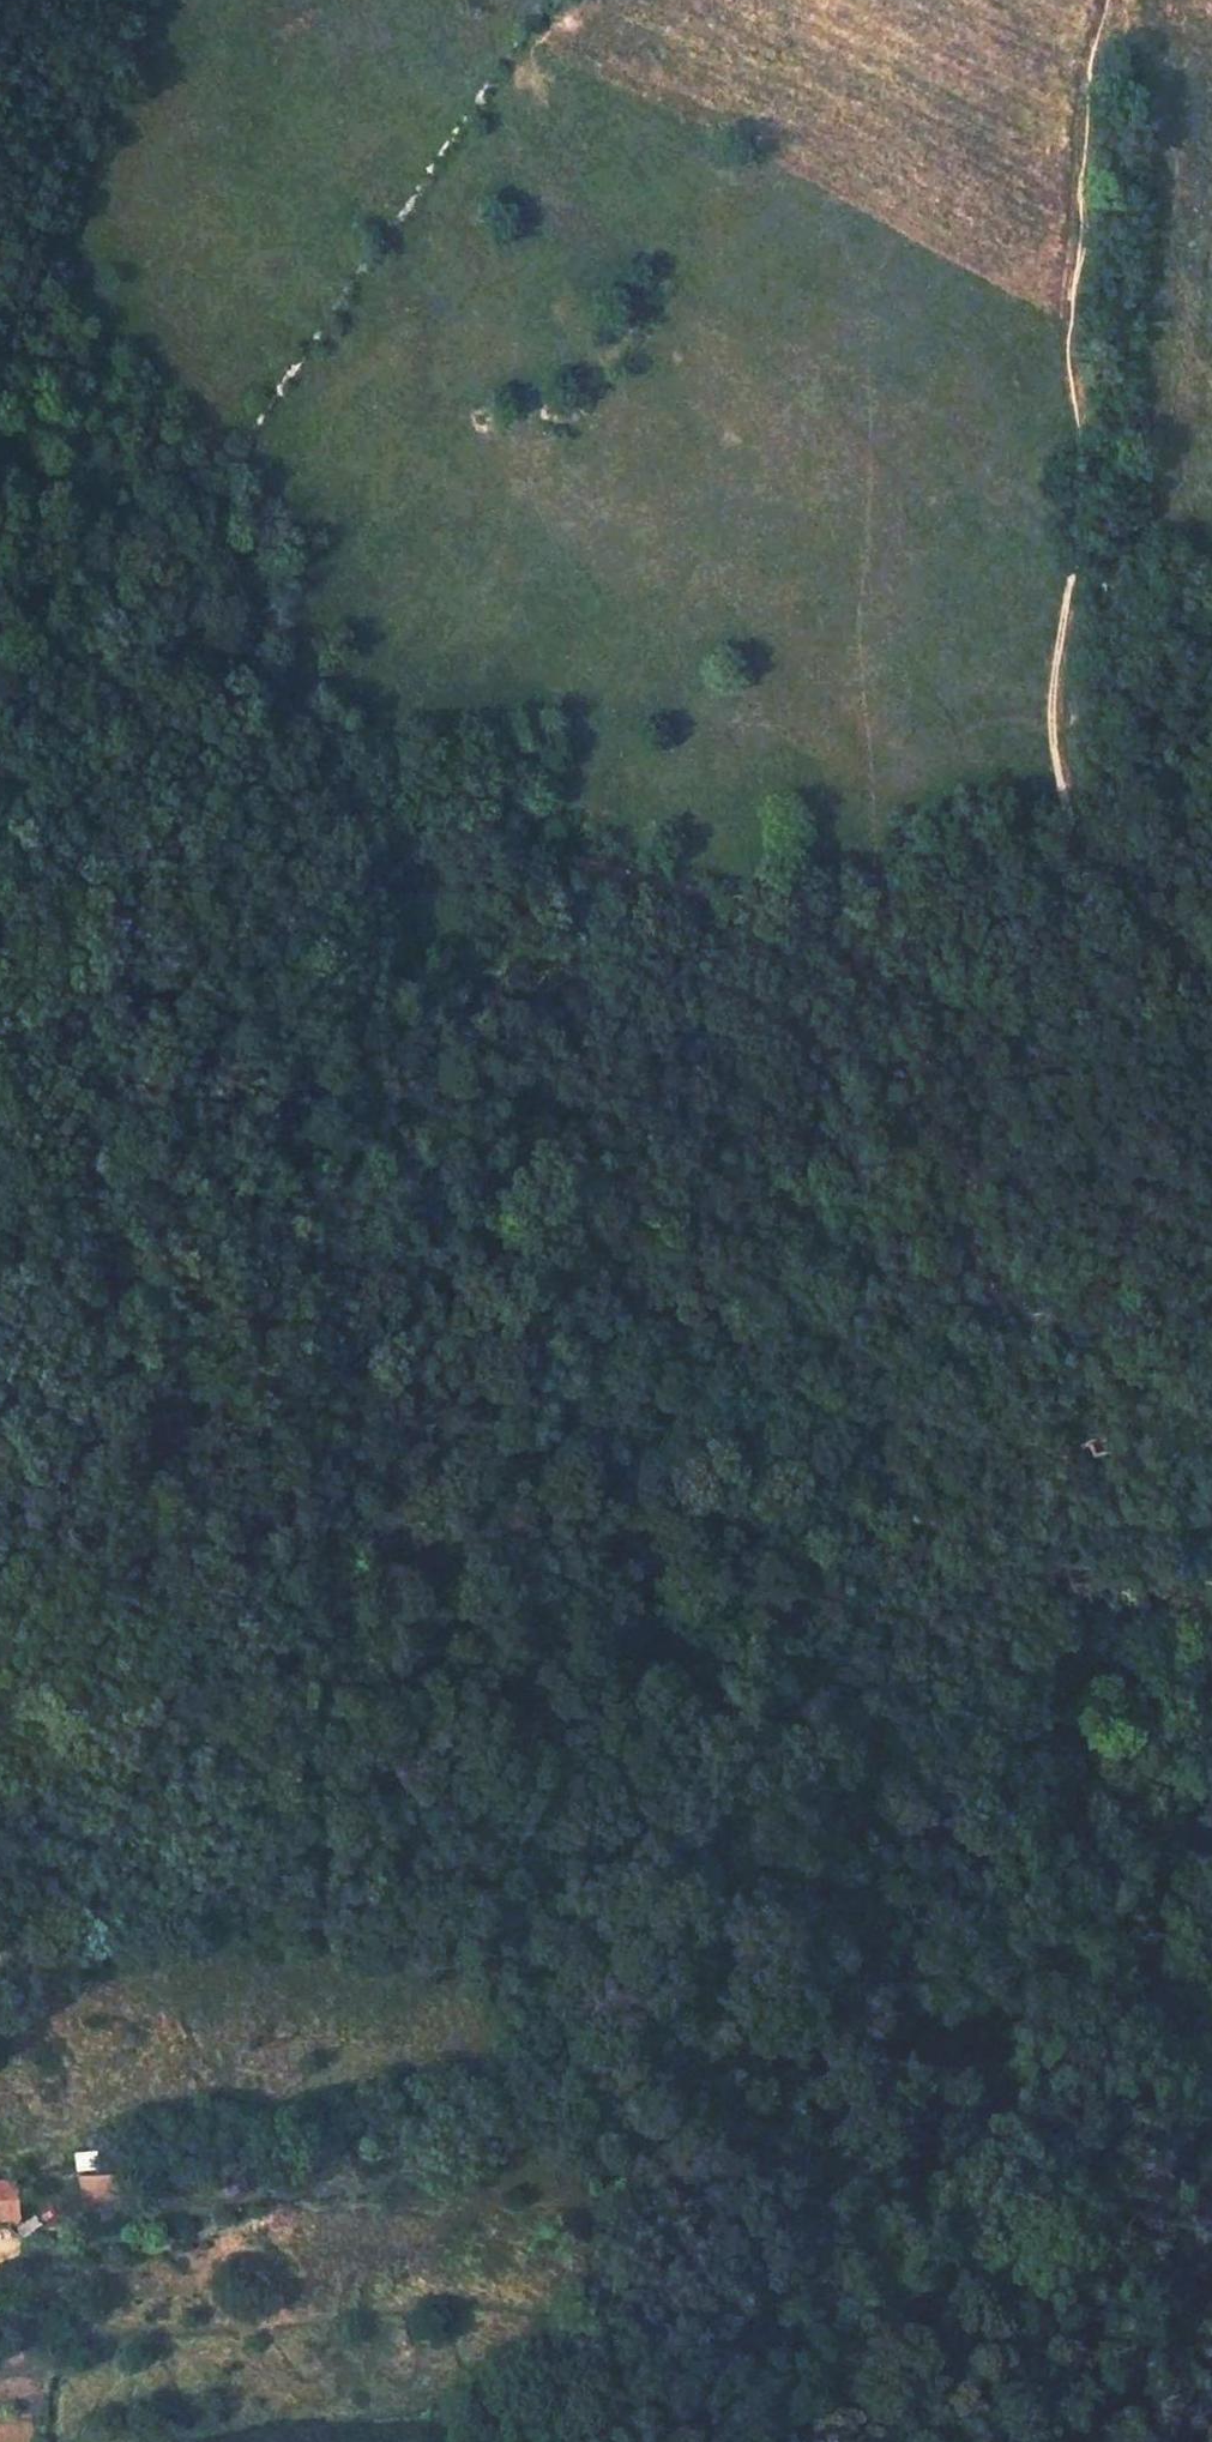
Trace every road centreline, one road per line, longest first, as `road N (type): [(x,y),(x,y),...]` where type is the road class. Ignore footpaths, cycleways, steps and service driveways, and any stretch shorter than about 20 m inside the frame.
road 1 (track): [(868,932),(432,831),(400,827),(369,840),(356,866),(335,1209),(335,1605),(326,1682),(290,1751),(233,1800),(92,1871),(25,1925),(0,1958)]
road 2 (track): [(1211,944),(1038,949),(868,932)]

